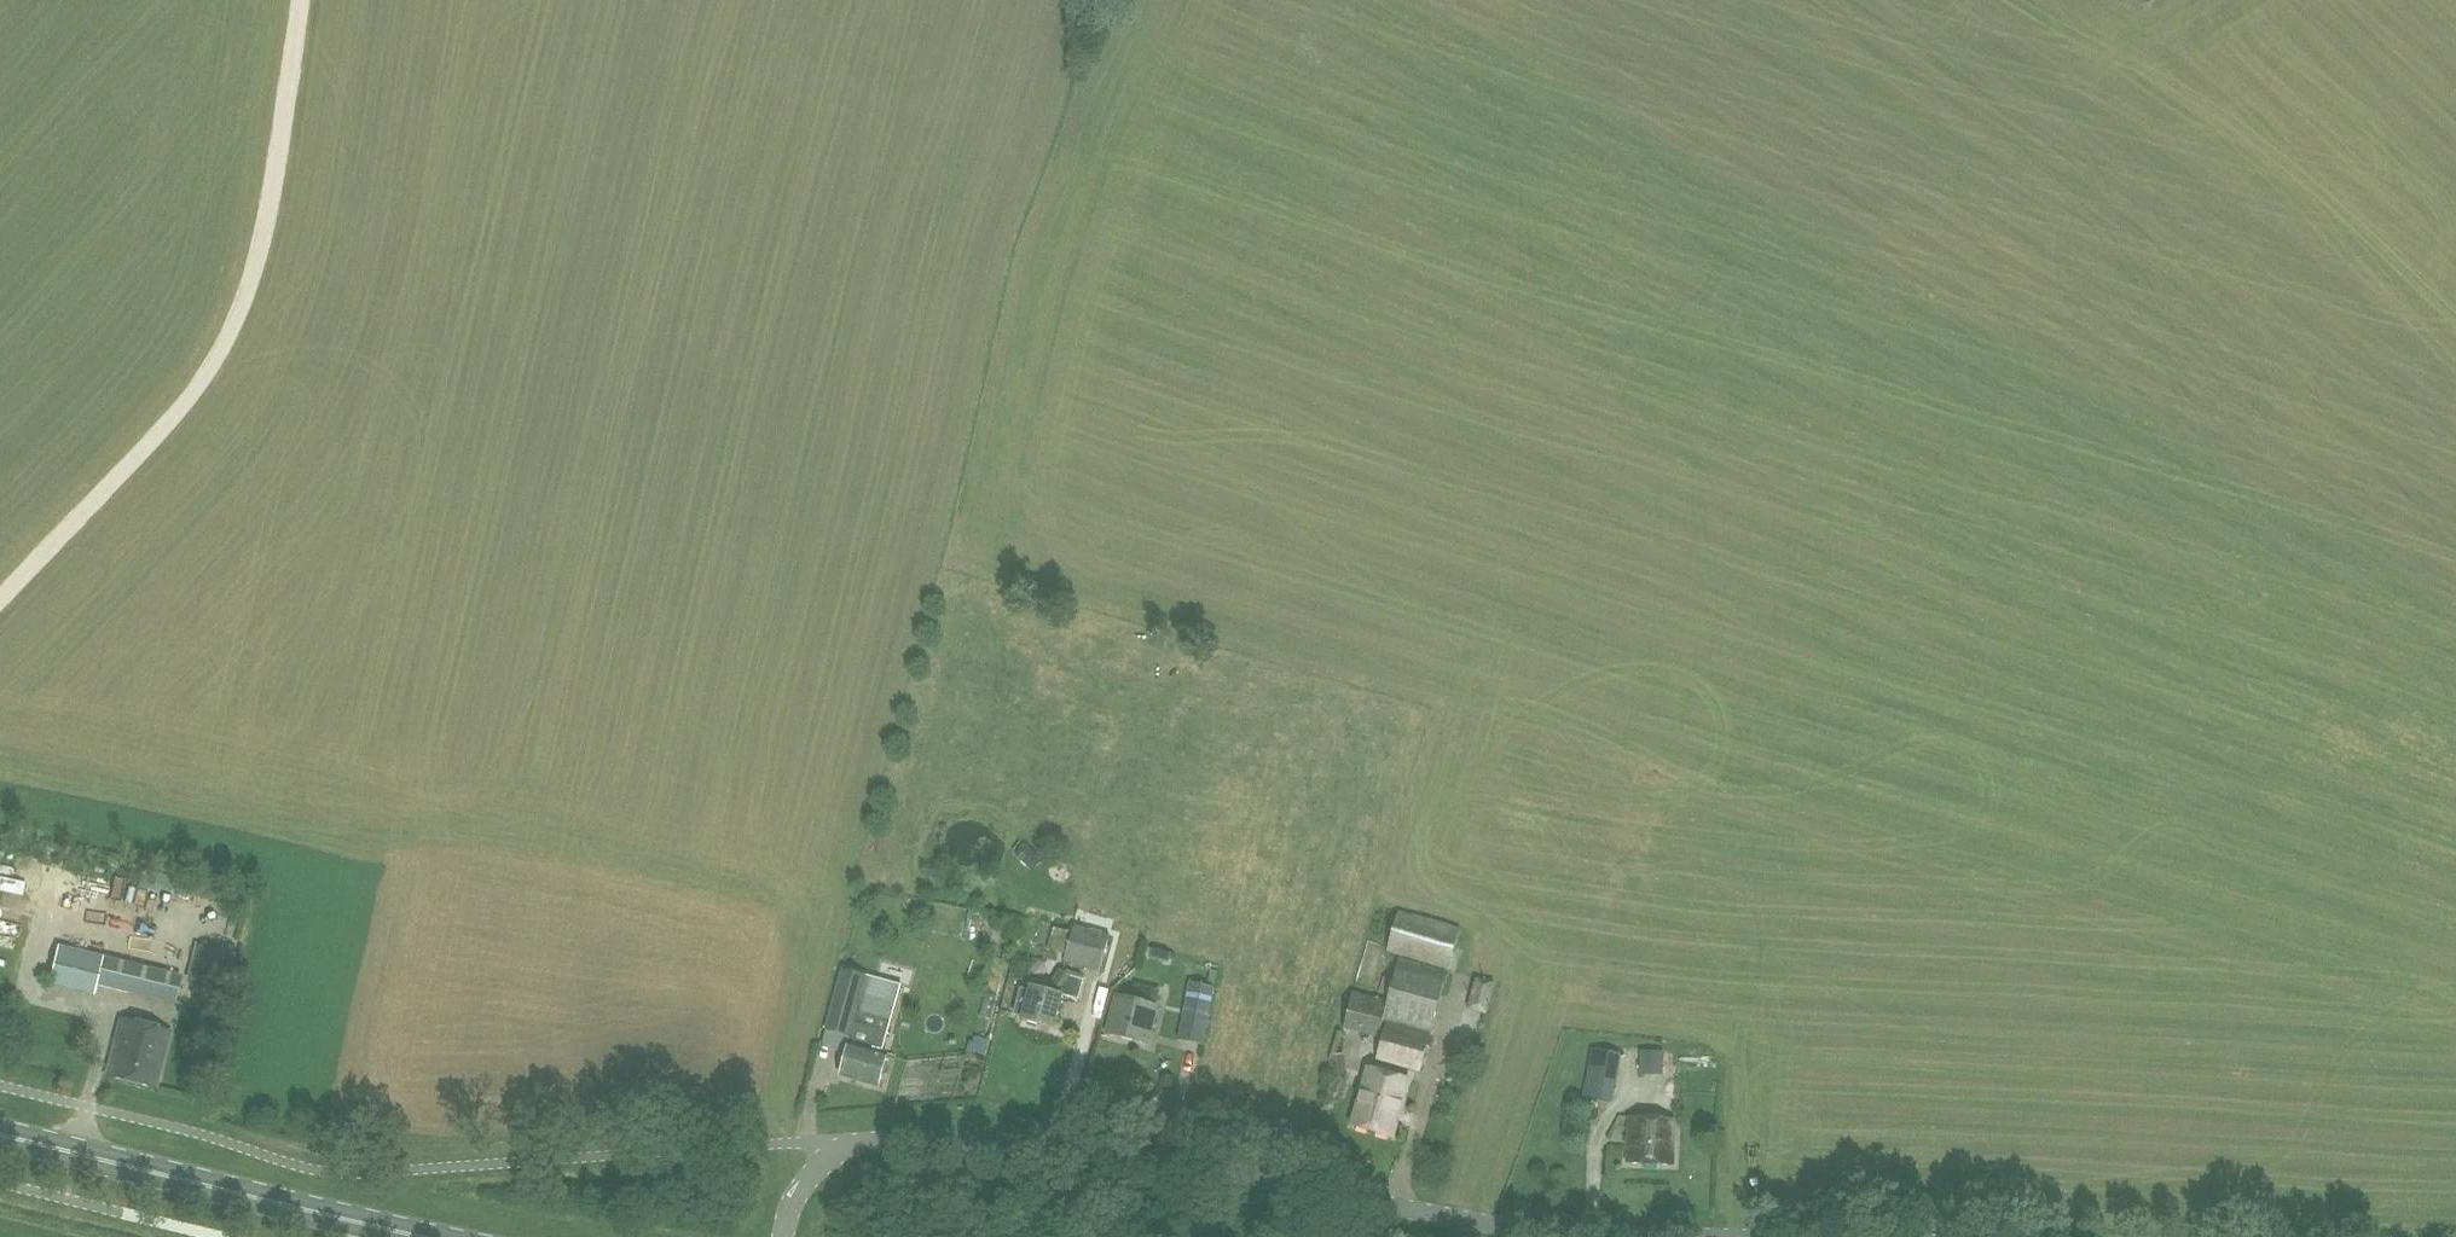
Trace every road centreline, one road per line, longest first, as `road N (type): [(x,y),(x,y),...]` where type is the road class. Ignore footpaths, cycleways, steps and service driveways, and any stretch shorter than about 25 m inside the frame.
road 1 (unclassified): [(1924,1236),(1622,1221),(1101,1141),(872,1134)]
road 2 (secondary): [(0,1132),(433,1236)]
road 3 (unclassified): [(792,1236),(805,1187),(831,1139),(872,1134)]

